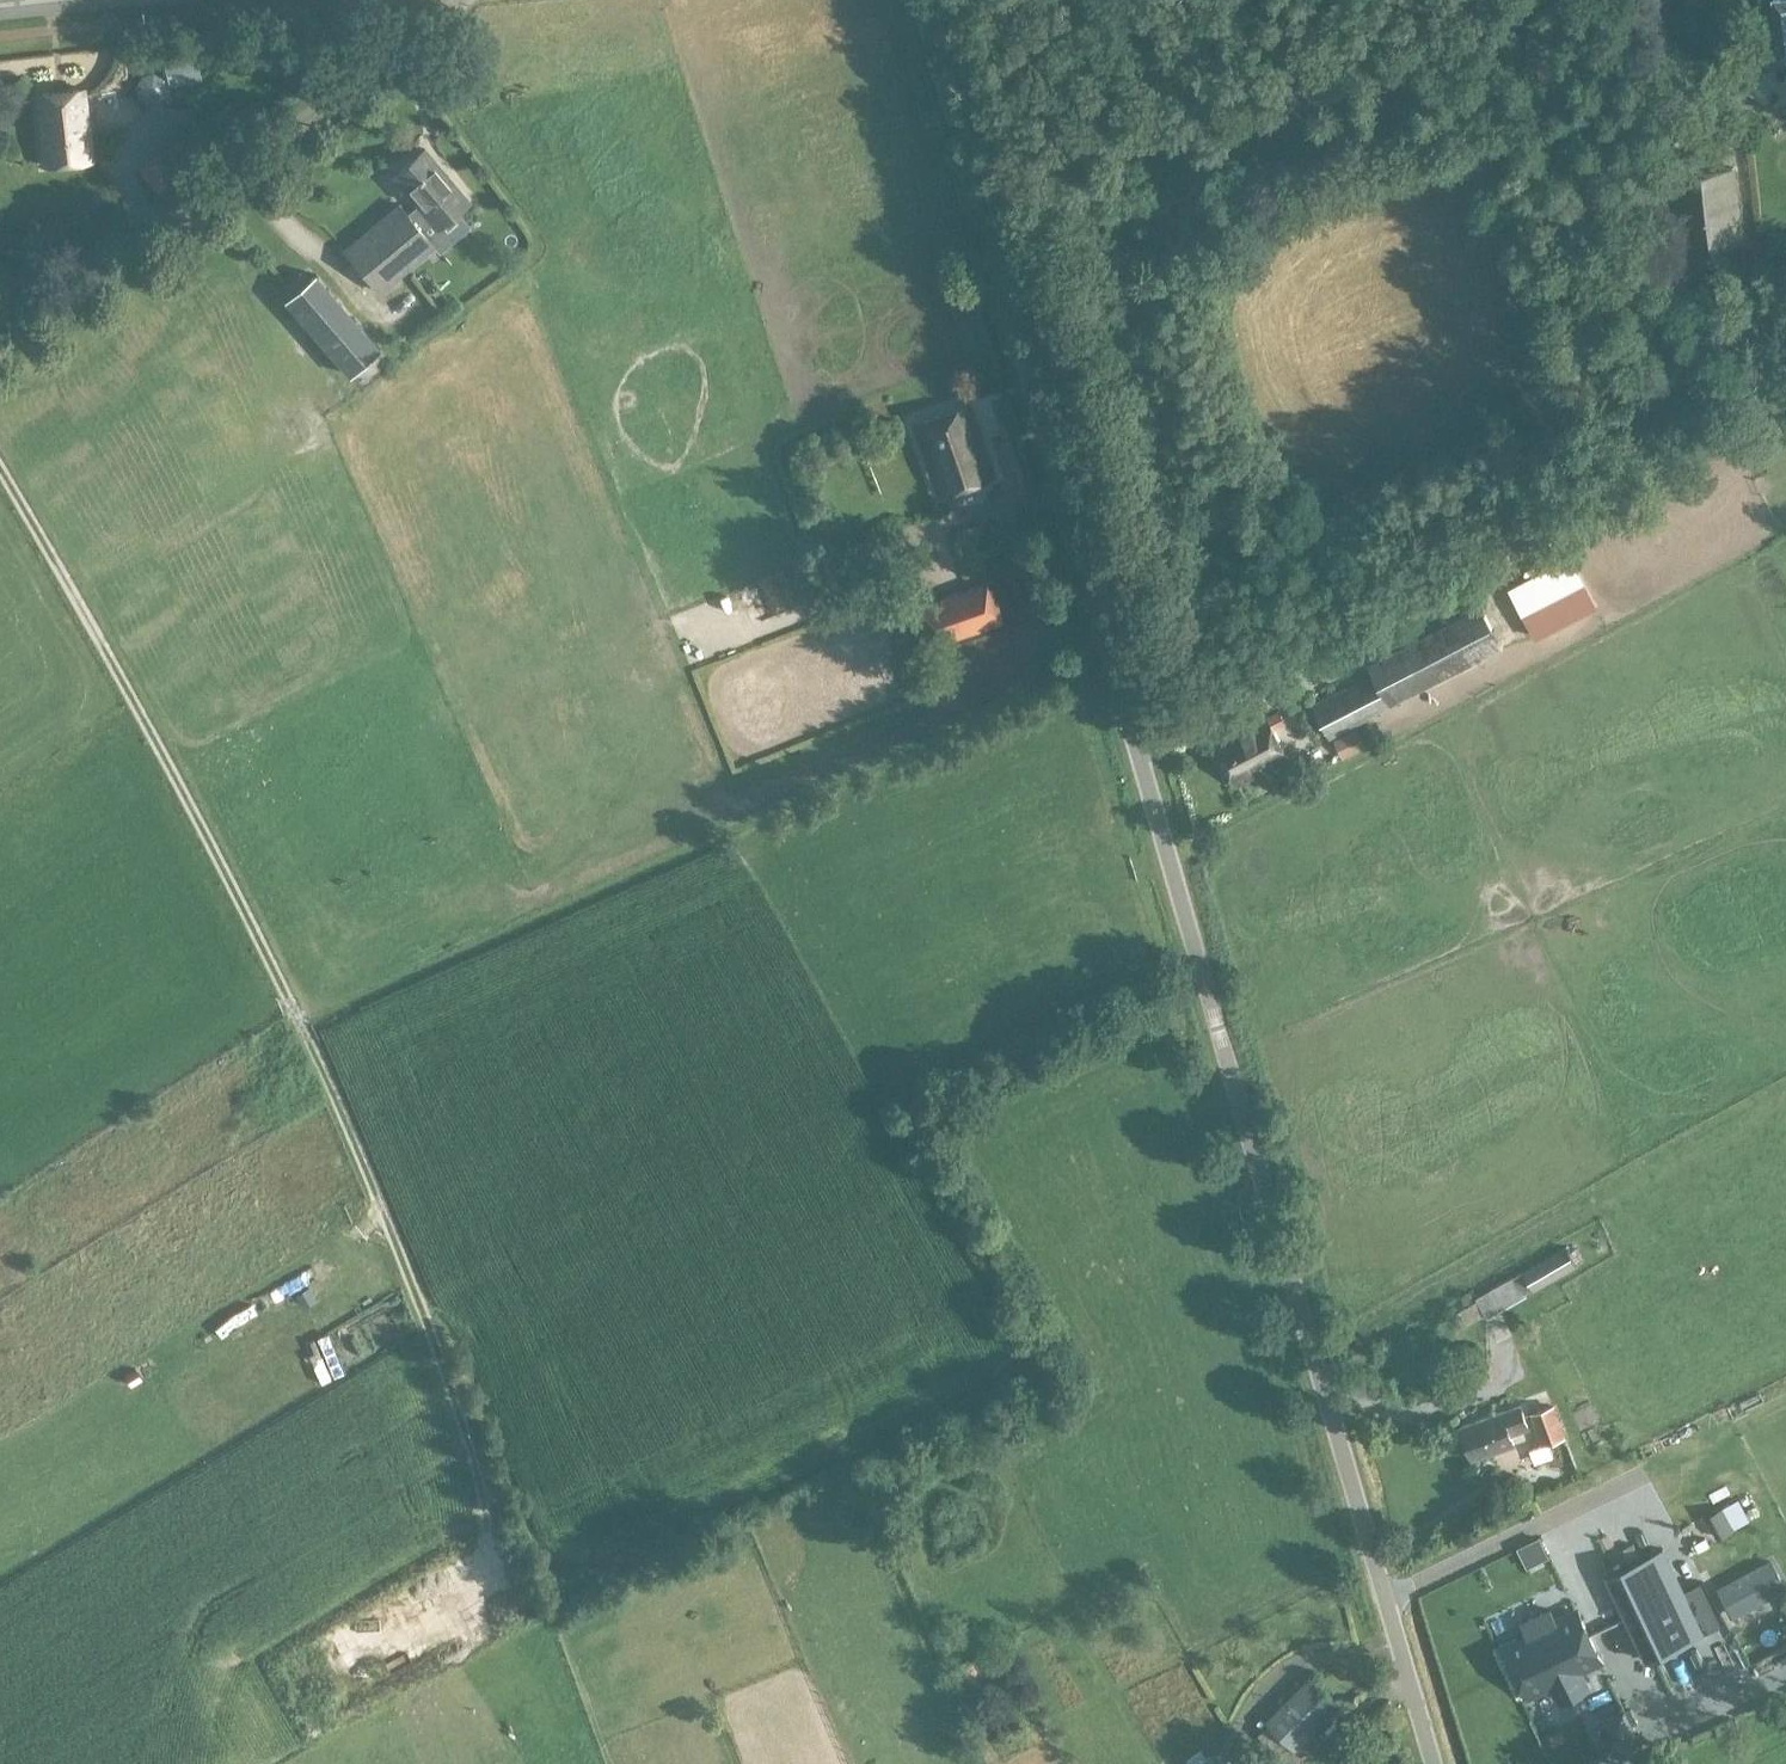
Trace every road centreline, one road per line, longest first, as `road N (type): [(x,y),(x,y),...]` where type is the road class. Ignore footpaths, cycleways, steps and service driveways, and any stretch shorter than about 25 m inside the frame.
road 1 (unclassified): [(1429,1763),(923,0)]
road 2 (track): [(0,469),(109,650),(301,1023),(446,1372),(492,1516)]
road 3 (residential): [(0,346),(458,0)]

